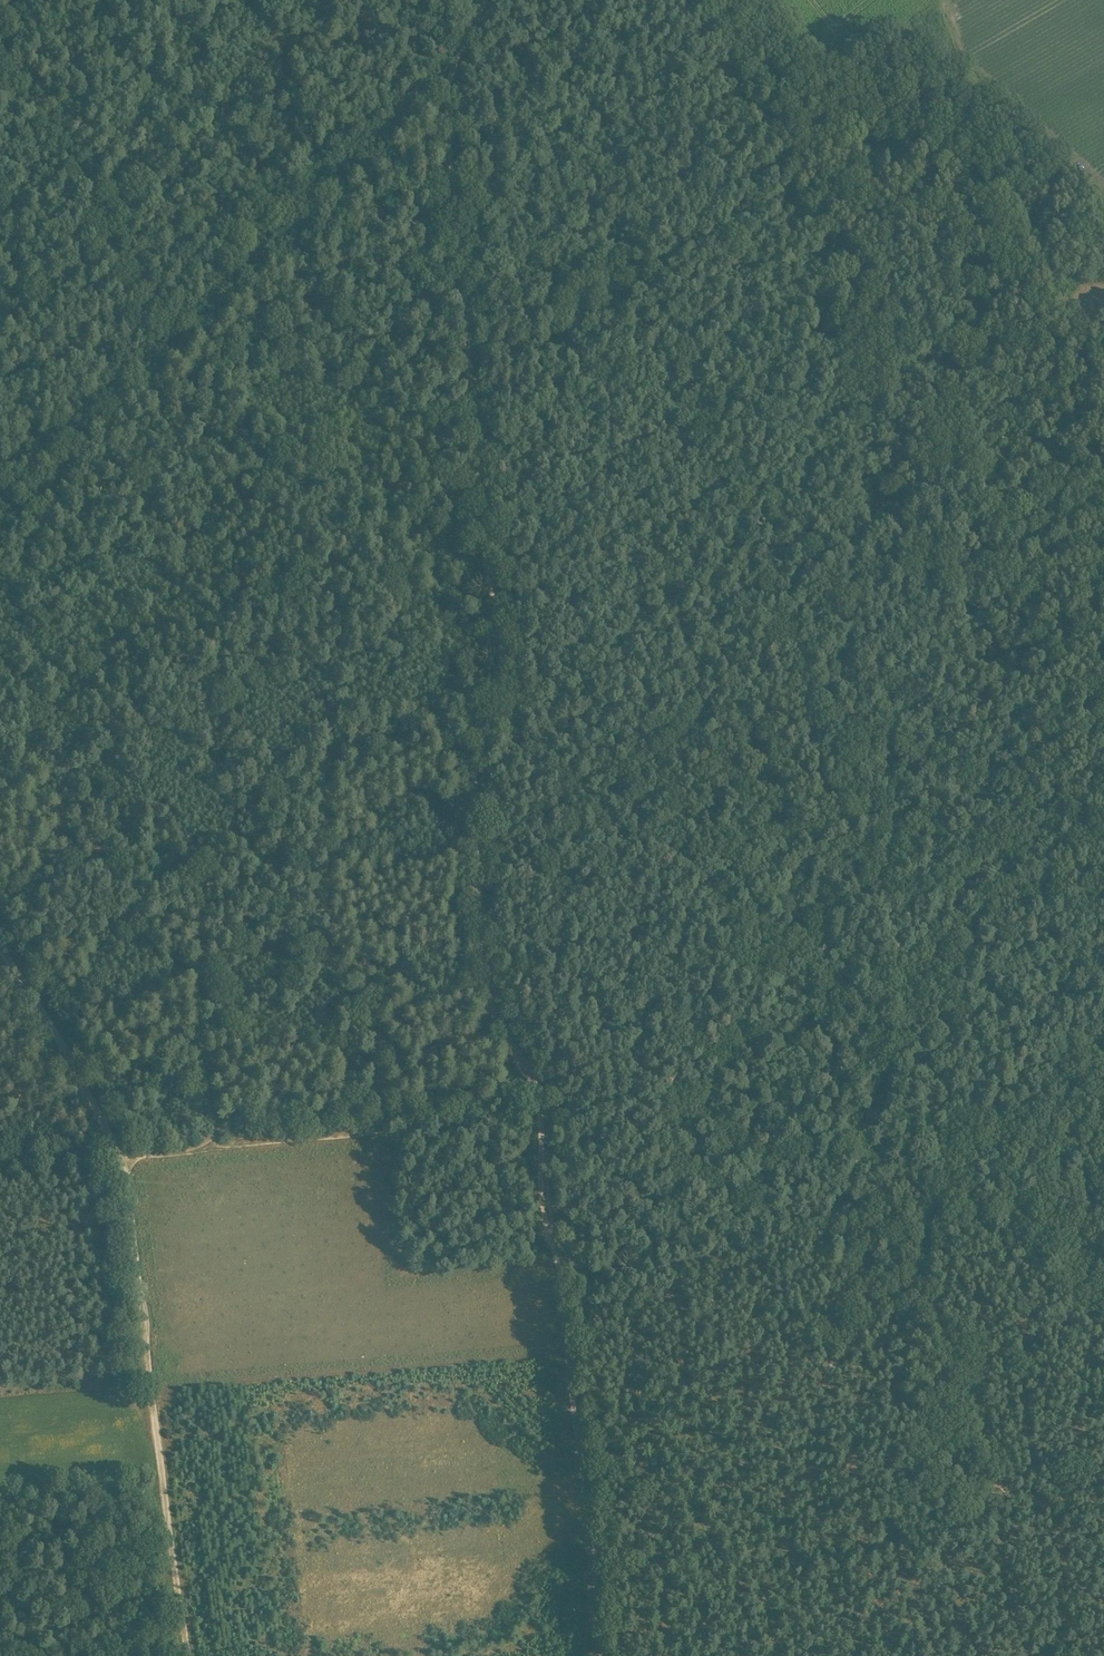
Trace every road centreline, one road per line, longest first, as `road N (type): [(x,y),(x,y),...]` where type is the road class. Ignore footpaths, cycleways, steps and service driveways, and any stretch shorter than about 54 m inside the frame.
road 1 (track): [(606,1655),(540,1099),(483,980),(468,783),(500,687),(441,78)]
road 2 (track): [(184,1655),(121,1153)]
road 3 (track): [(541,1107),(217,1143)]
road 4 (track): [(0,945),(121,1153)]

